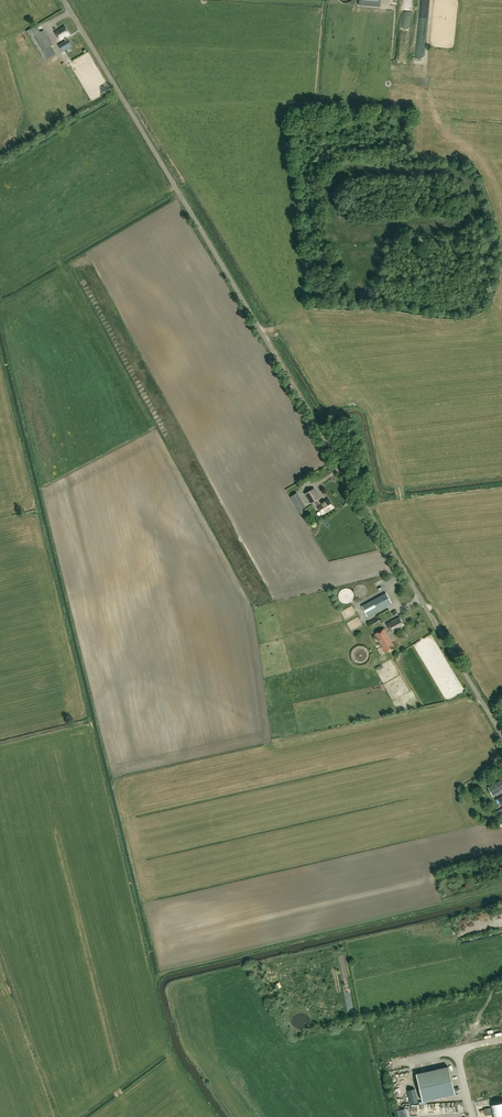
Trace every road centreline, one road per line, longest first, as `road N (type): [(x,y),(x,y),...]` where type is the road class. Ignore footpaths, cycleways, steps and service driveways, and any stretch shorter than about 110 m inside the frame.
road 1 (unclassified): [(501,735),(63,0)]

